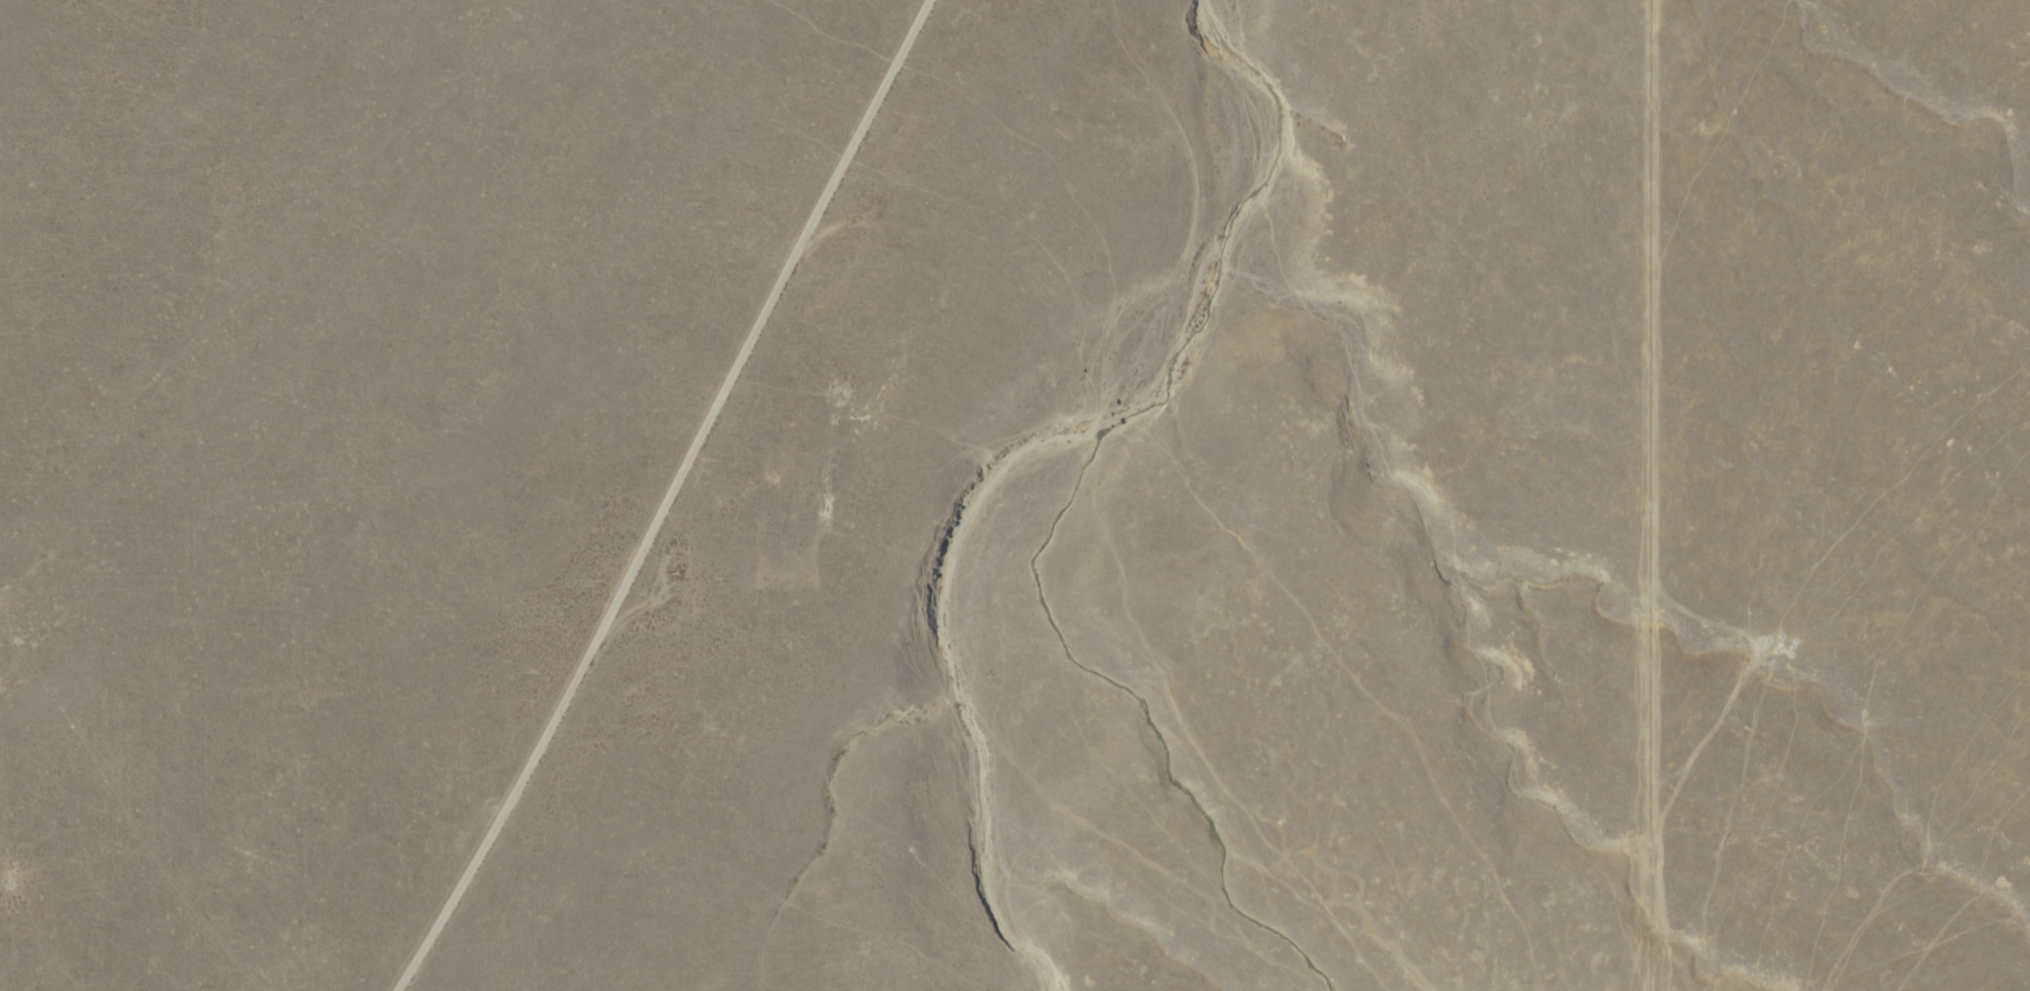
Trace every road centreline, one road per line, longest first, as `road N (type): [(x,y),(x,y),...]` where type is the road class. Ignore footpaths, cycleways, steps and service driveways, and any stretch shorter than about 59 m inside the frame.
road 1 (track): [(404,990),(553,736),(933,0)]

